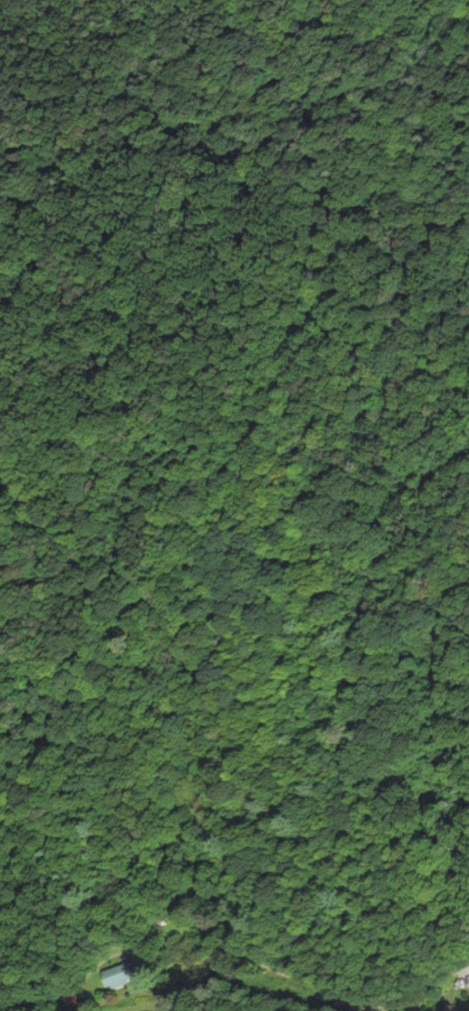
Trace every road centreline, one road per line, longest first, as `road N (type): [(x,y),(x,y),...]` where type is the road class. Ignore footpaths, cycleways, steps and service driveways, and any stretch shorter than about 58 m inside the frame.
road 1 (residential): [(468,960),(404,993),(363,999),(234,949),(174,967)]

